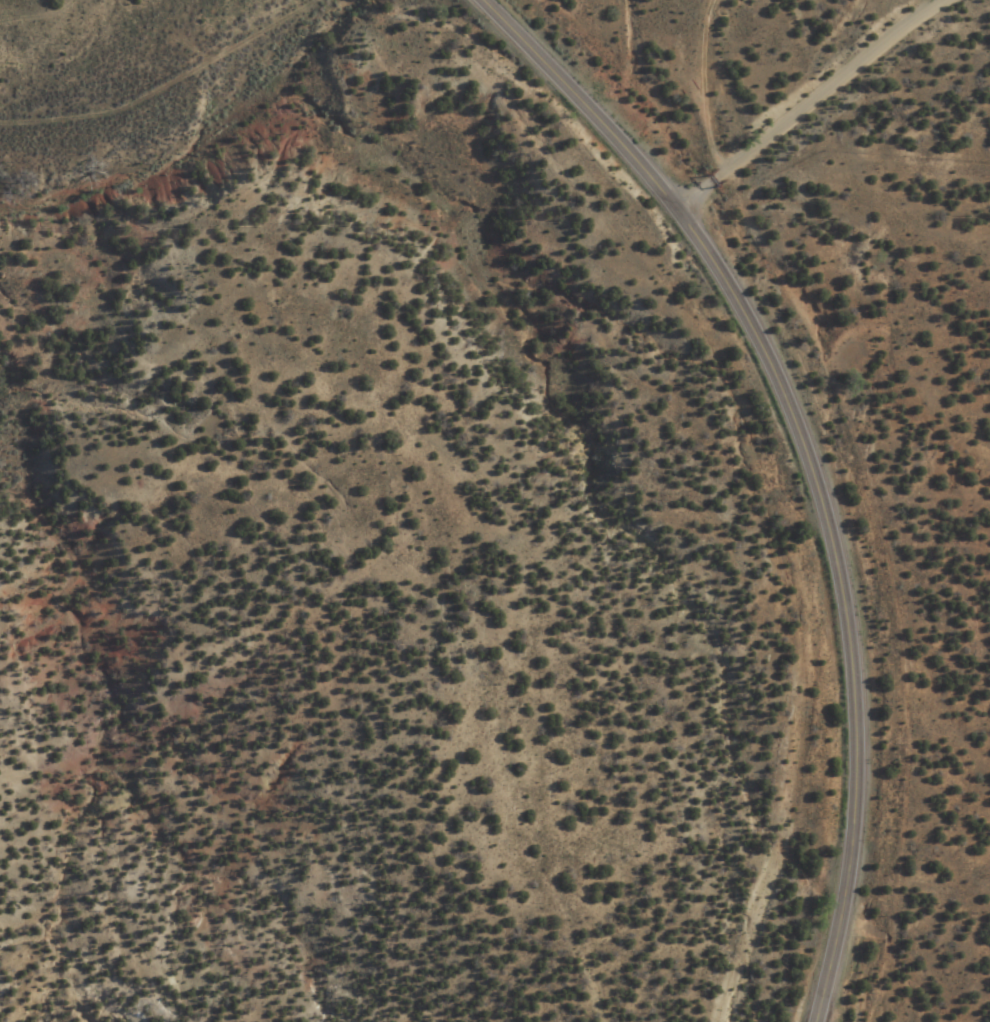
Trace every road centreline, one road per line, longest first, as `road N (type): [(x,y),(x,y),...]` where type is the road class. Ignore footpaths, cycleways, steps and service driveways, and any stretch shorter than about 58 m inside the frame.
road 1 (primary): [(813,1021),(852,858),(855,711),(849,618),(806,449),(755,333),(679,208),(481,0)]
road 2 (residential): [(679,208),(917,16),(949,0)]

